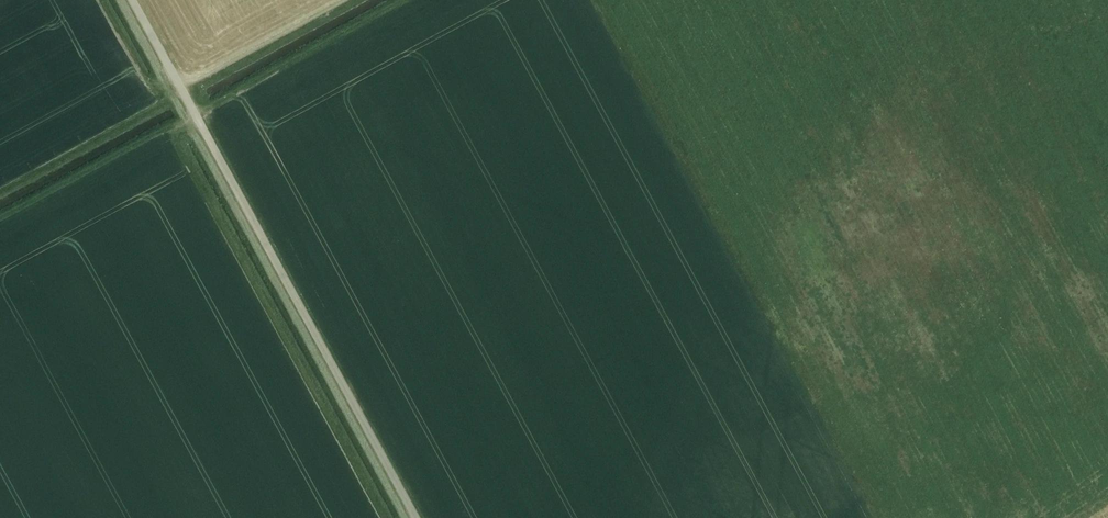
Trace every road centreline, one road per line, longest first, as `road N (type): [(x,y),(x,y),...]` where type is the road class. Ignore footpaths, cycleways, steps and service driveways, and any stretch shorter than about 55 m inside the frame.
road 1 (unclassified): [(419,517),(134,0)]

